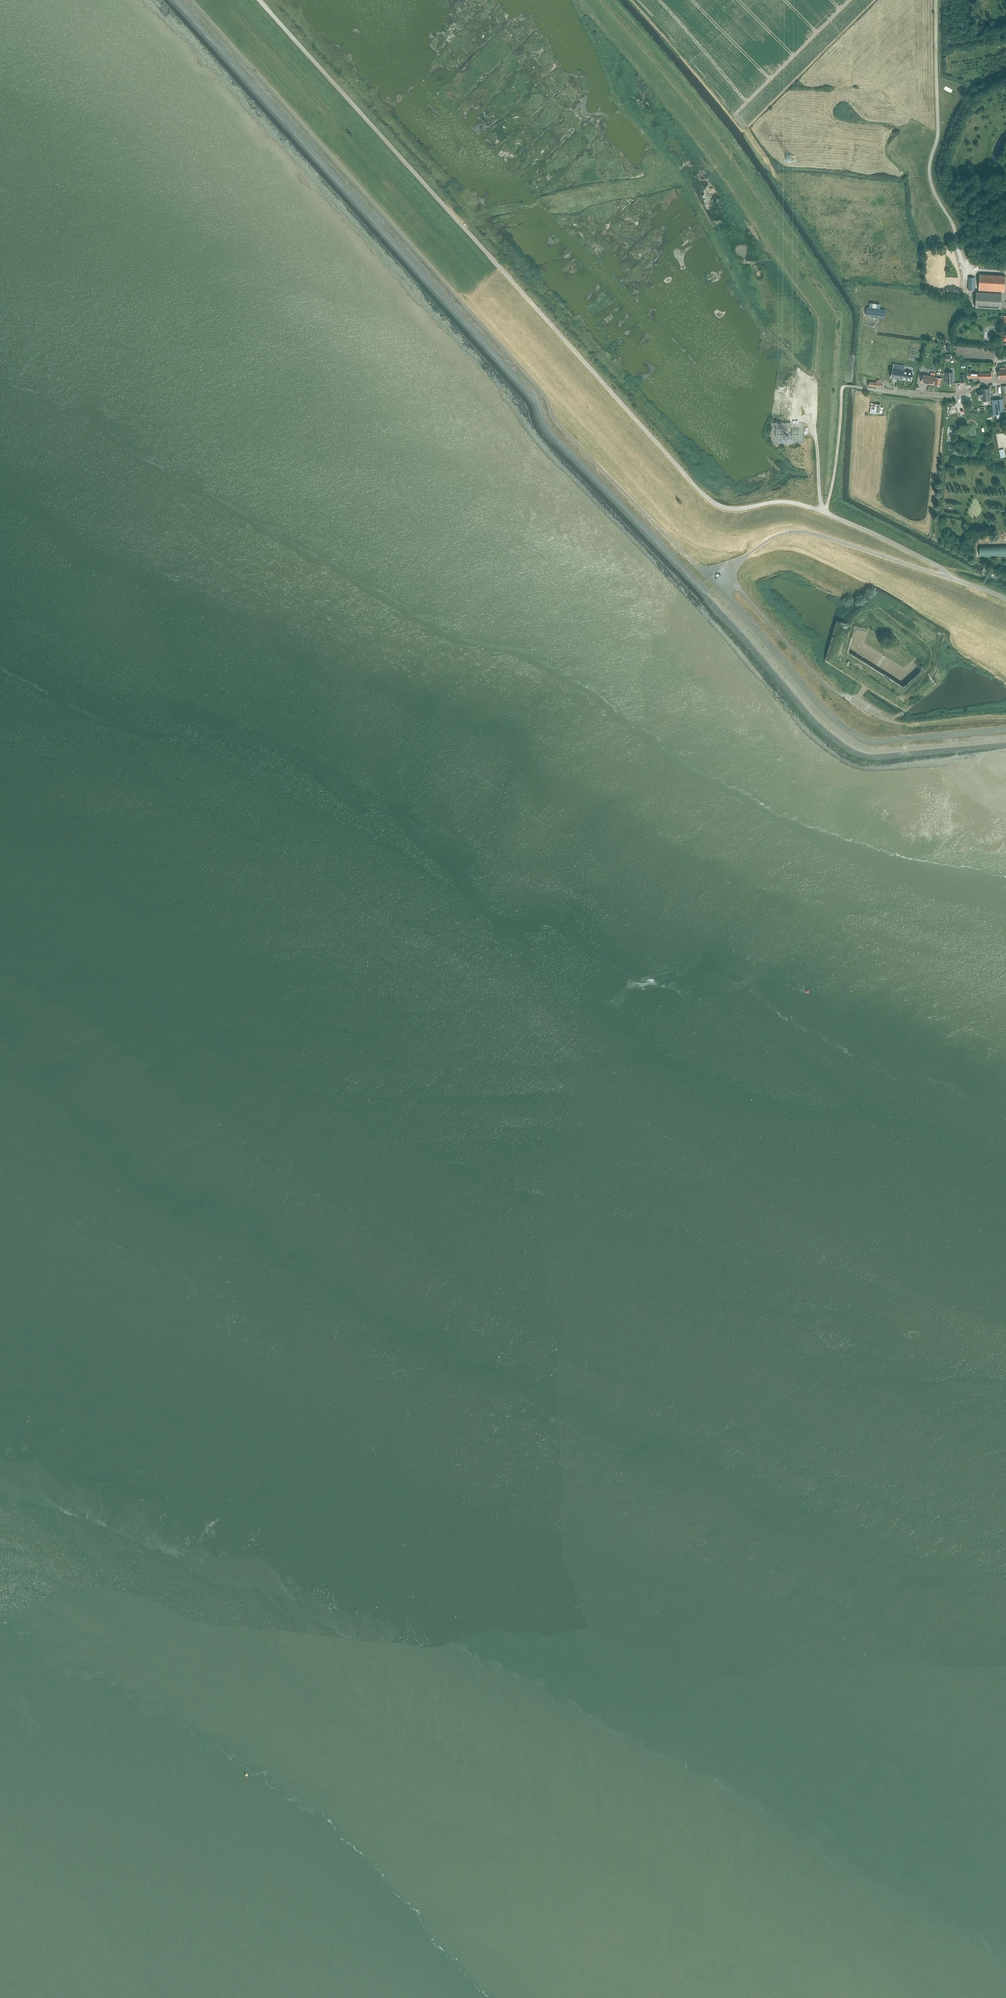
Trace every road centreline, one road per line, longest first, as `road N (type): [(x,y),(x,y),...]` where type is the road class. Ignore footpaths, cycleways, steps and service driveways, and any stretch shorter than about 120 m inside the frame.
road 1 (track): [(814,508),(782,502),(728,508),(702,493),(261,0)]
road 2 (unclassified): [(944,575),(795,531),(733,567),(743,593),(823,682),(900,723)]
road 3 (residential): [(856,387),(952,397),(1005,381)]
road 4 (unclassified): [(944,575),(814,508)]
road 5 (track): [(825,512),(846,386)]

